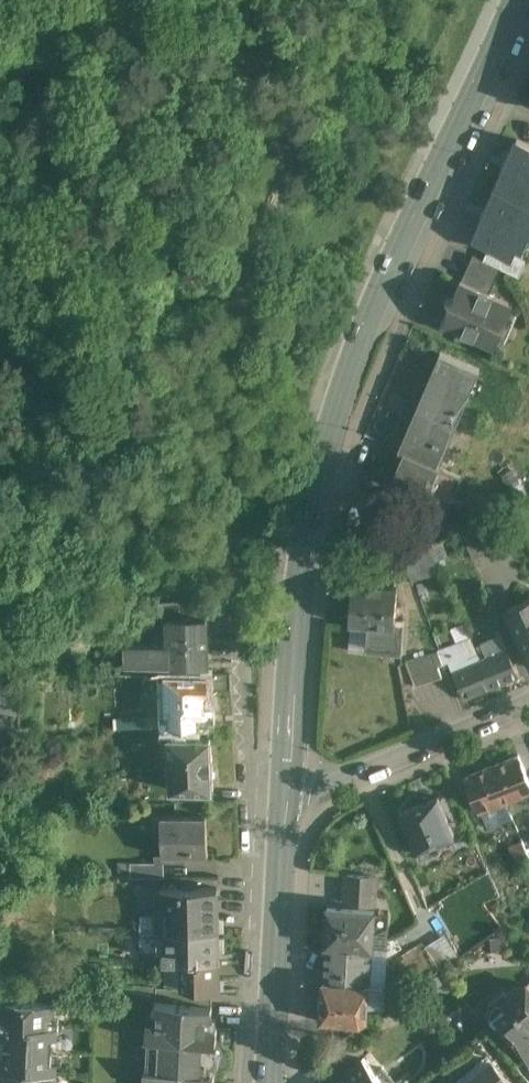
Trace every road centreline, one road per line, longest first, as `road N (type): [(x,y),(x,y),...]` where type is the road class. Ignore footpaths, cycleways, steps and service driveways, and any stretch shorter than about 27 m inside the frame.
road 1 (secondary): [(288,796),(300,631),(335,421),(411,229),(520,0)]
road 2 (secondary): [(273,1082),(288,796)]
road 3 (unclassified): [(288,796),(528,704)]
road 4 (track): [(218,0),(237,59),(246,219)]

